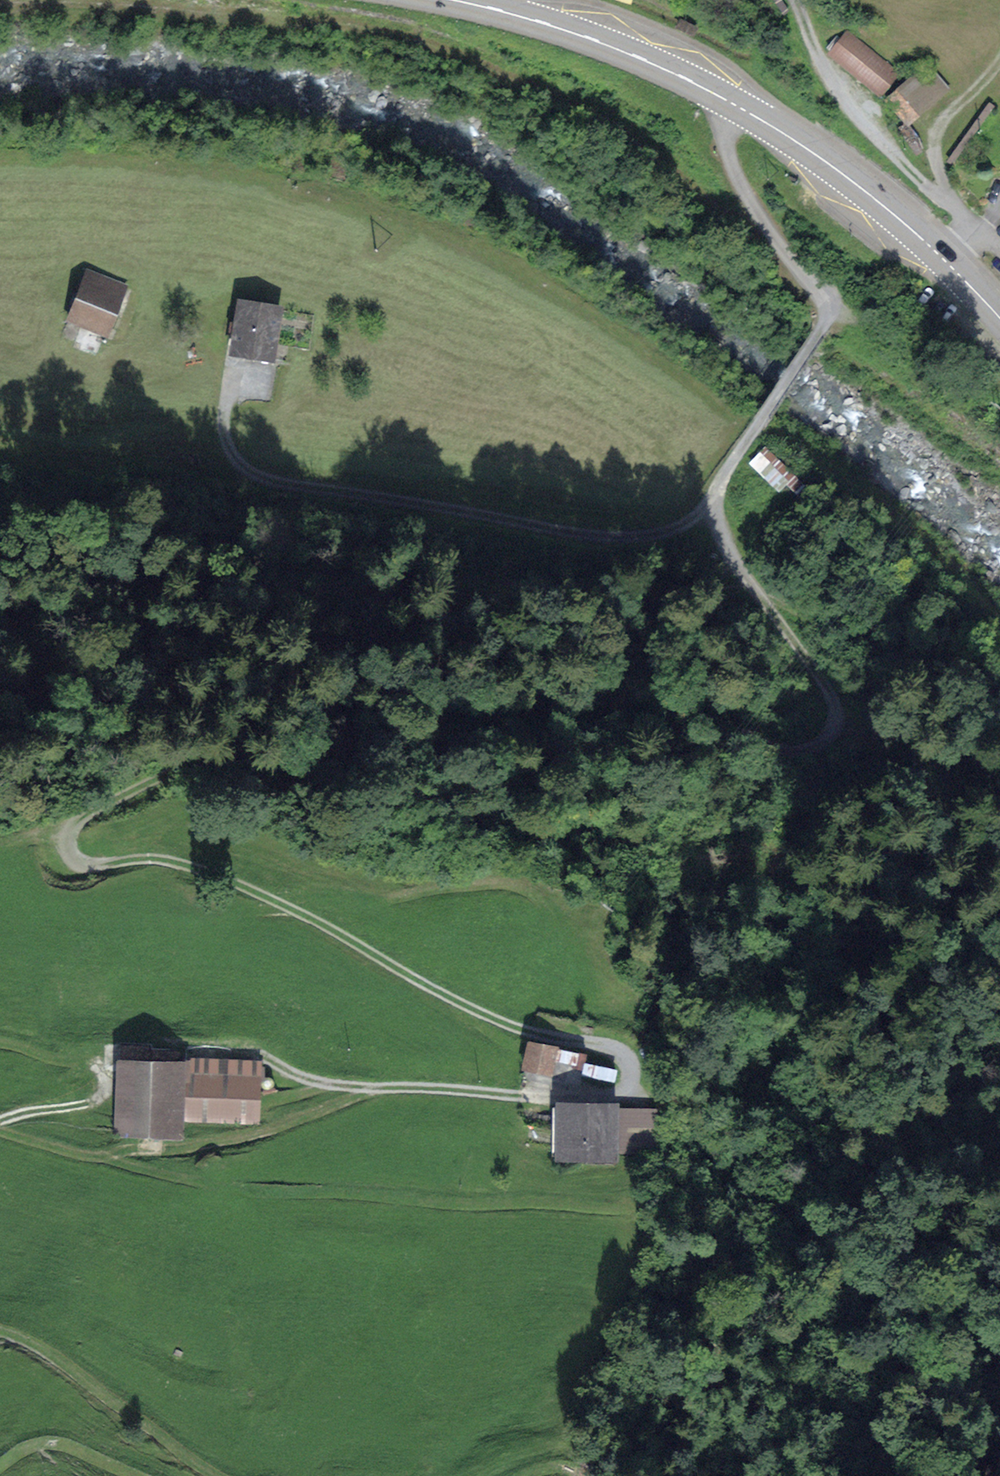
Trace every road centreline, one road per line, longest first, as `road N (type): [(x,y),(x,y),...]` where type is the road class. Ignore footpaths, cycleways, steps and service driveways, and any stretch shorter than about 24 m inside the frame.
road 1 (track): [(751,584),(837,704),(843,726),(829,746),(777,750),(673,708),(608,707),(321,764),(202,766),(139,784),(78,816),(67,832),(78,862),(142,858),(197,868),(301,914),(511,1029),(616,1050),(632,1078),(626,1092),(540,1097),(329,1084),(294,1076),(258,1052),(156,1047)]
road 2 (track): [(0,2),(320,25),(455,53),(612,123),(729,213),(770,230)]
road 3 (primary): [(450,0),(614,48),(736,105),(891,210),(999,318)]
road 4 (track): [(716,493),(674,528),(631,537),(284,486),(246,469),(228,445),(224,410),(233,366)]
road 5 (track): [(751,584),(716,513),(716,493),(825,311),(736,175),(726,139),(736,105)]
road 6 (track): [(108,1154),(128,1165),(255,1192),(621,1210)]
road 7 (track): [(376,1088),(276,1126),(108,1154),(83,1156),(0,1129)]
road 8 (track): [(256,912),(488,881),(518,883),(548,906)]
road 9 (track): [(999,717),(963,690),(751,584)]
road 10 (track): [(0,1331),(26,1340),(217,1475)]
road 11 (track): [(0,1121),(95,1102),(104,1075),(98,1064),(0,1042)]
road 12 (track): [(949,204),(934,135),(999,61)]
road 13 (track): [(130,1475),(65,1444),(15,1451),(0,1465)]

